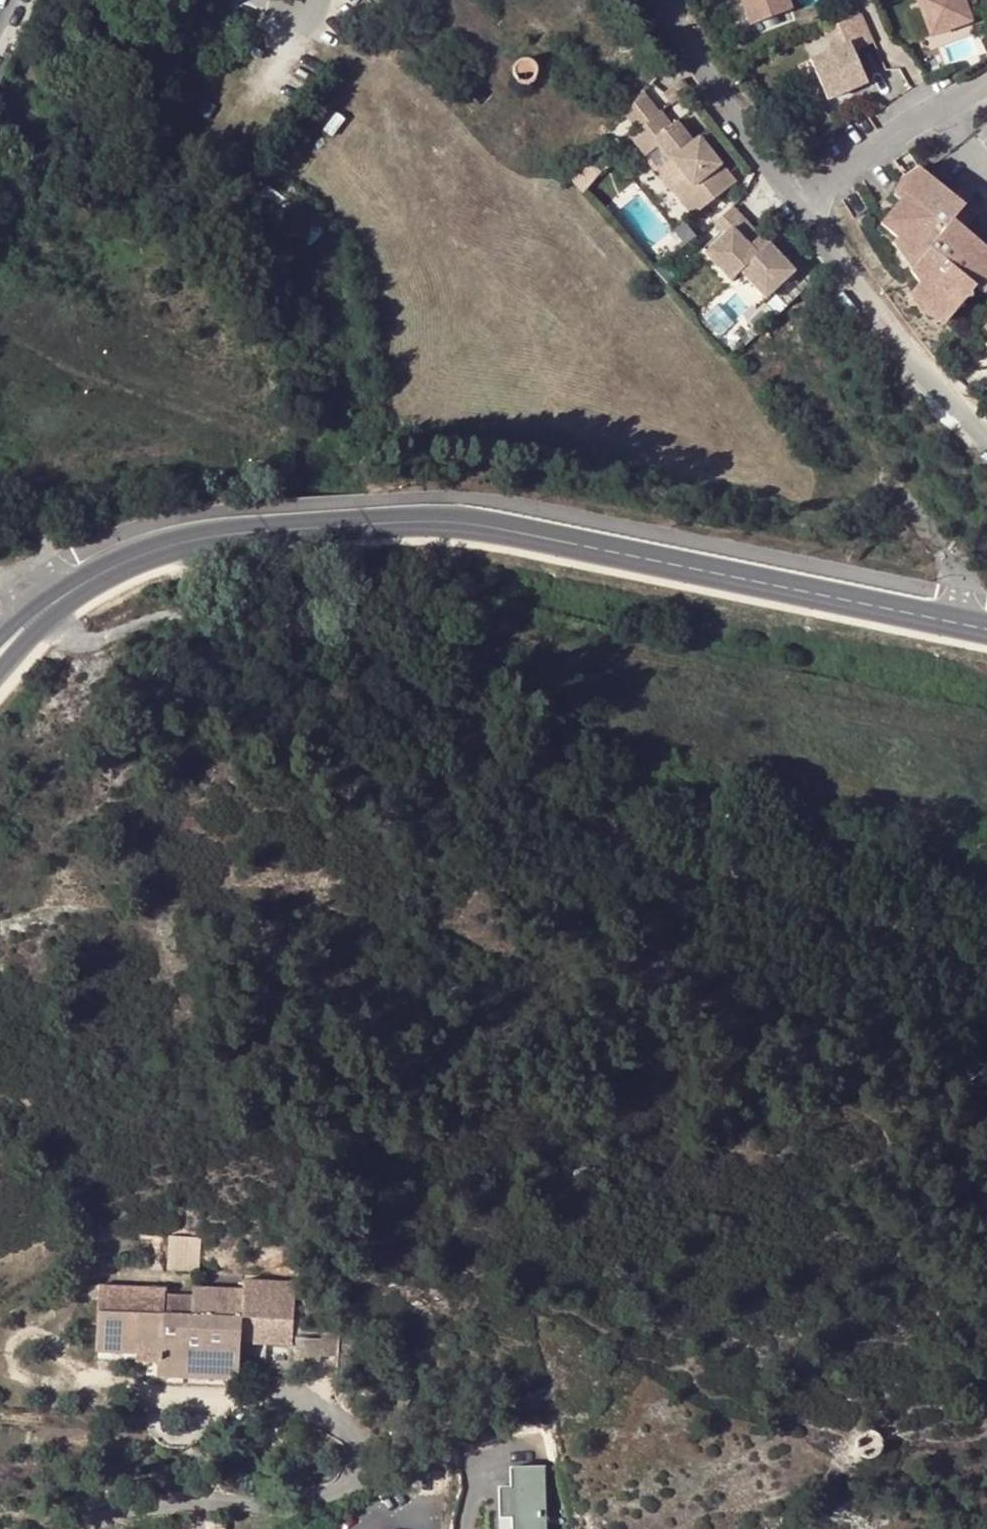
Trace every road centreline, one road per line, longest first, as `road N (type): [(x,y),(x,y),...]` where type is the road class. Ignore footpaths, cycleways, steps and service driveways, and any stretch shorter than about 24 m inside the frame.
road 1 (secondary): [(44,604),(123,562),(191,539),(365,521),(493,523),(986,628)]
road 2 (residential): [(986,434),(911,360),(793,197)]
road 3 (residential): [(793,197),(659,0)]
road 4 (residential): [(793,197),(986,86)]

